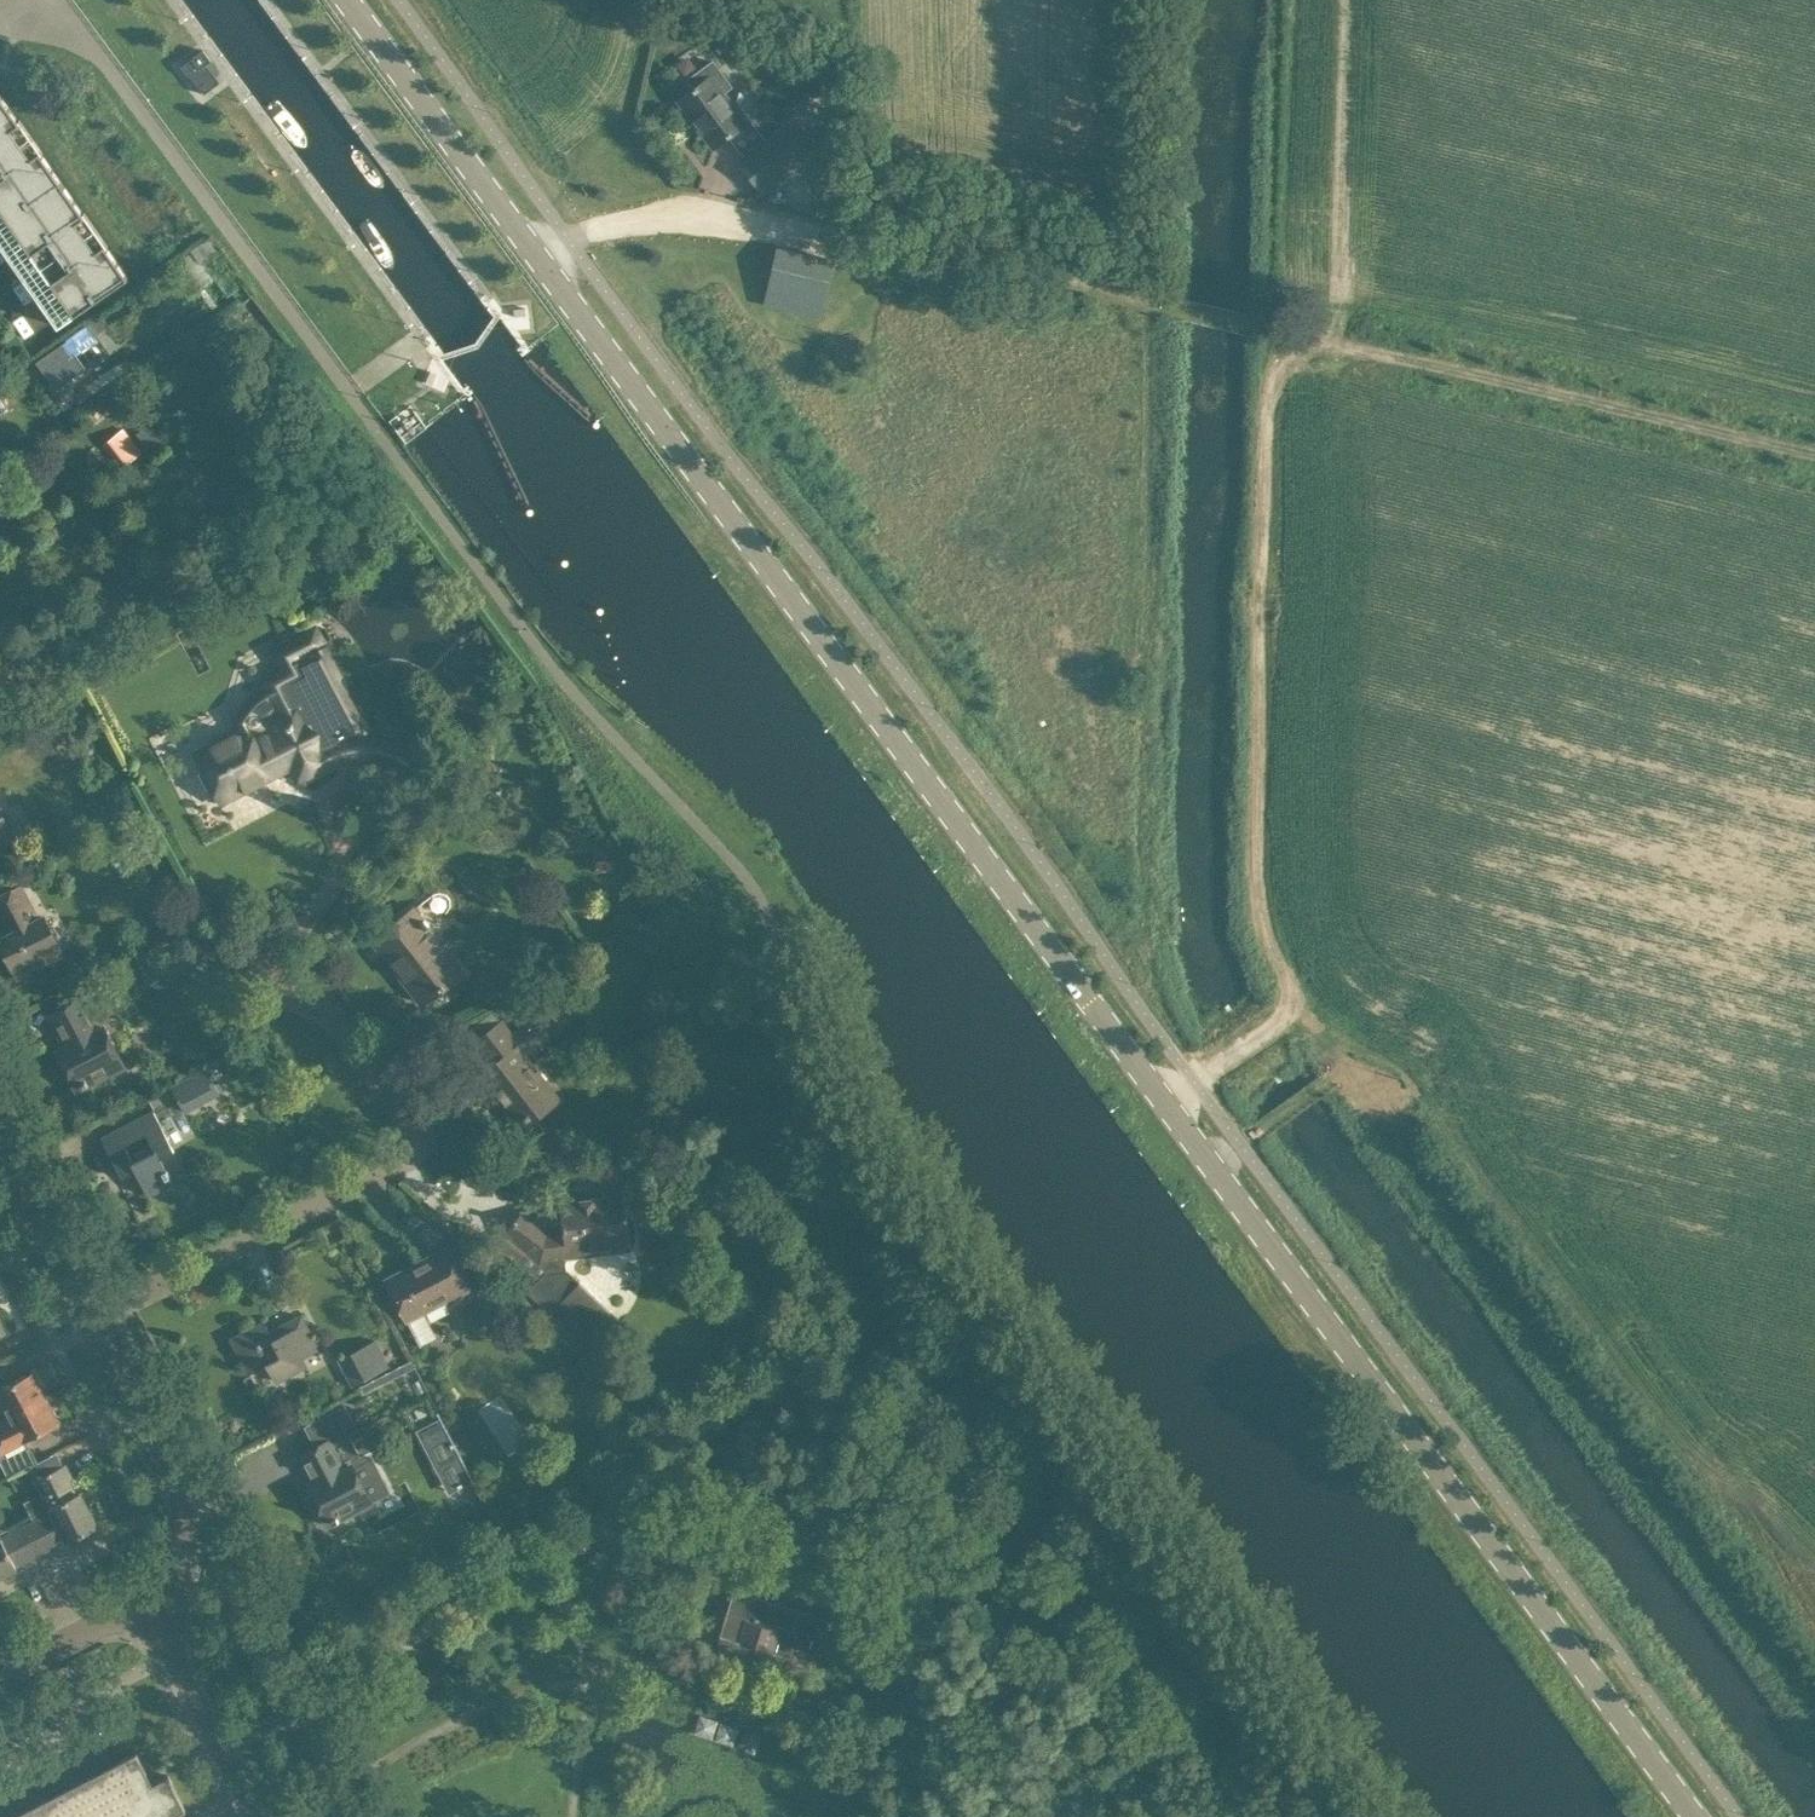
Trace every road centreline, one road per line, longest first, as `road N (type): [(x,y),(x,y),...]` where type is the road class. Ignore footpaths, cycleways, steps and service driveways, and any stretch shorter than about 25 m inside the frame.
road 1 (tertiary): [(349,0),(1698,1816)]
road 2 (unclassified): [(948,1816),(916,1572),(904,1549),(886,1531),(698,1482),(648,1490),(603,1514),(224,1761)]
road 3 (track): [(1814,454),(1146,297)]
road 4 (track): [(1146,297),(712,217),(633,218),(539,258)]
road 5 (tertiary): [(83,1318),(190,1530),(170,1615)]
road 6 (unclassified): [(83,1318),(367,1180)]
road 7 (residential): [(367,1180),(423,1153),(266,956)]
road 8 (residential): [(0,1674),(102,1619),(170,1615)]
road 9 (tertiary): [(0,1163),(83,1318)]
road 10 (tertiary): [(170,1615),(173,1656),(224,1761)]

